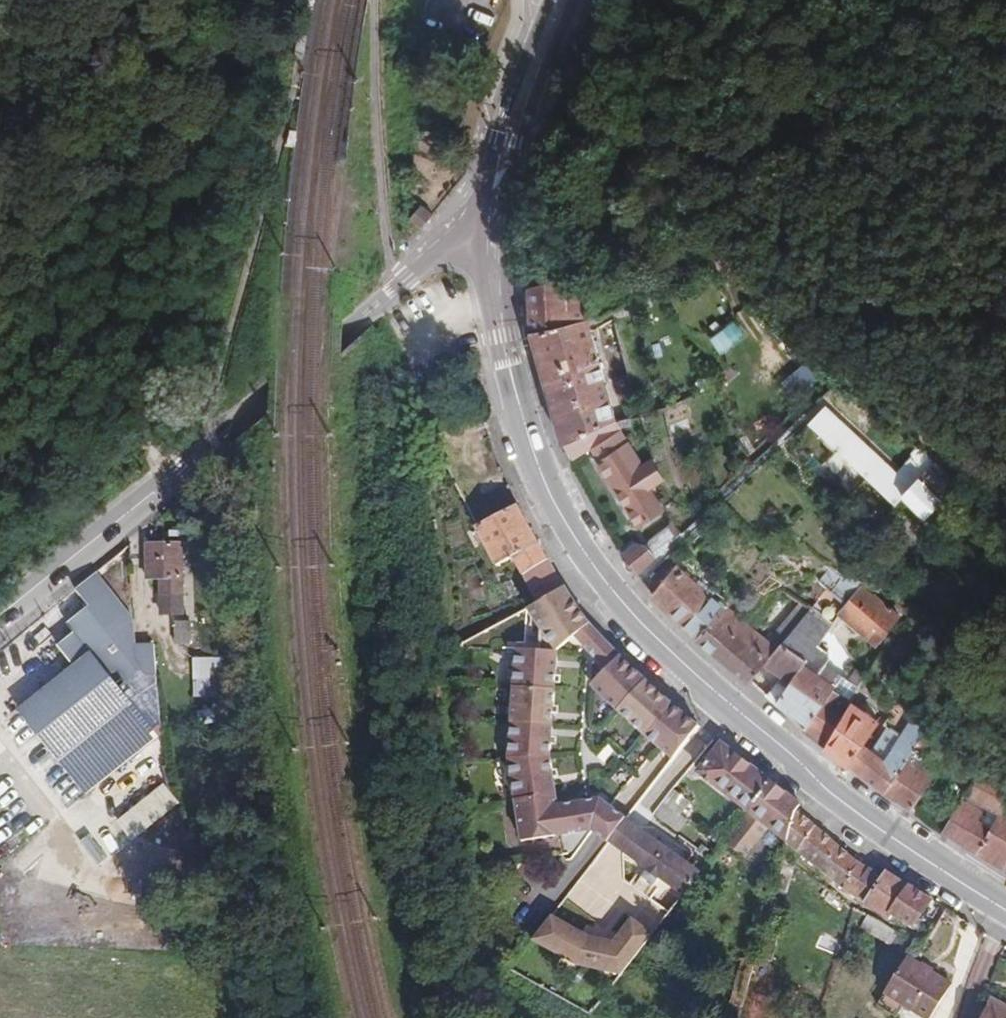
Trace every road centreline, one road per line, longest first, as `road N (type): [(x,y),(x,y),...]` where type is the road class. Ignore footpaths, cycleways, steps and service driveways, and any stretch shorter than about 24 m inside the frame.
road 1 (secondary): [(495,233),(507,362),(539,466),(585,556),(644,628),(832,794),(1005,911)]
road 2 (tertiary): [(0,615),(461,227),(495,233)]
road 3 (track): [(1005,113),(653,94)]
road 4 (secondary): [(499,177),(576,0)]
road 5 (secondary): [(549,0),(499,120),(492,149),(499,177)]
road 6 (track): [(128,446),(0,429)]

